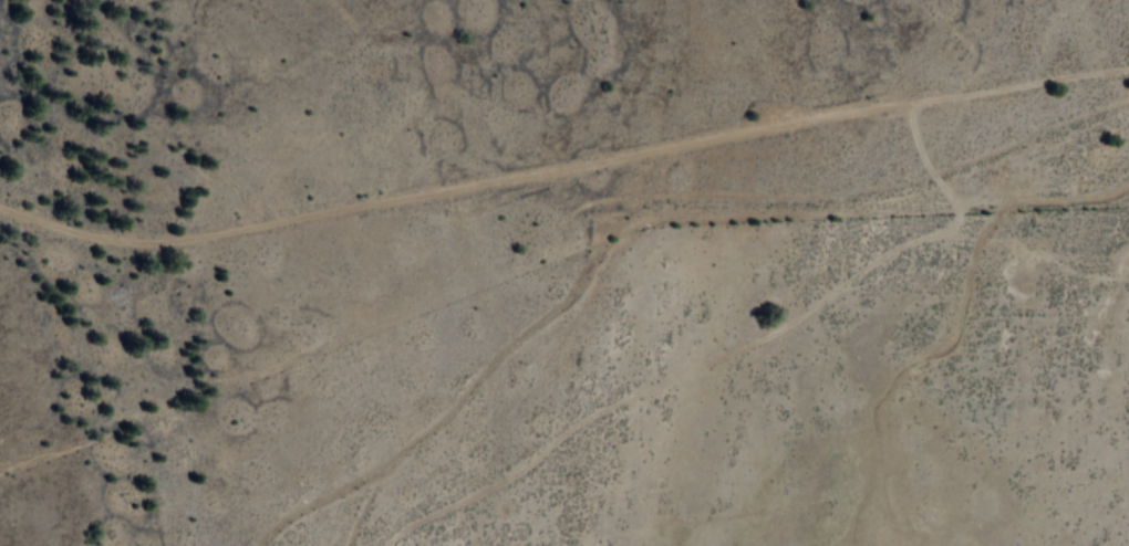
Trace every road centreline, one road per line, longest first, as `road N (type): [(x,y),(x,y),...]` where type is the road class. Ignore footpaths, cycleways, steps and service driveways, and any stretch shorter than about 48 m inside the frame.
road 1 (track): [(0,210),(79,240),(183,244),(1128,74)]
road 2 (track): [(390,545),(528,479),(551,455),(572,412),(589,322),(613,271),(654,230),(691,218),(867,211),(1128,117)]

